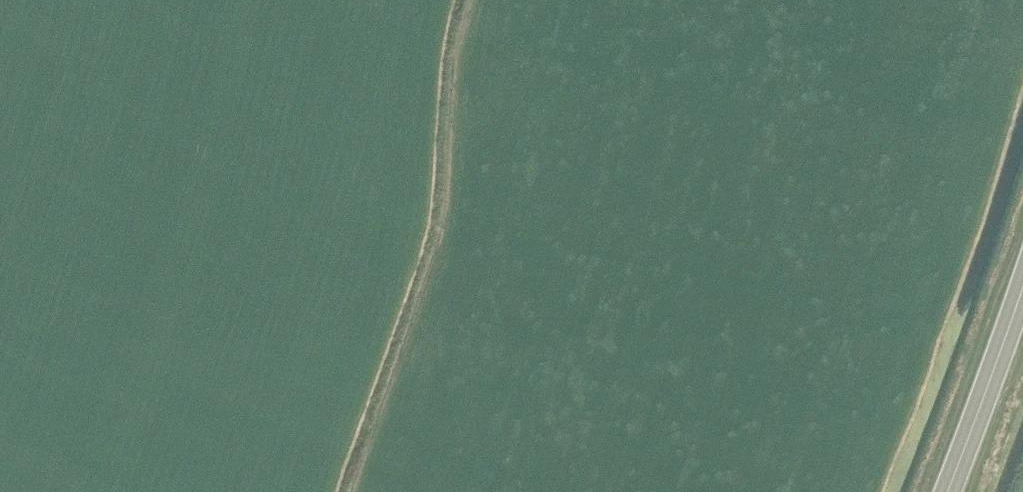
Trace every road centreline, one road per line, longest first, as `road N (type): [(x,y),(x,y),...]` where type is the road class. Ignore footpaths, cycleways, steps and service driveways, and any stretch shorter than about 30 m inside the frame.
road 1 (trunk): [(951,491),(1022,278)]

